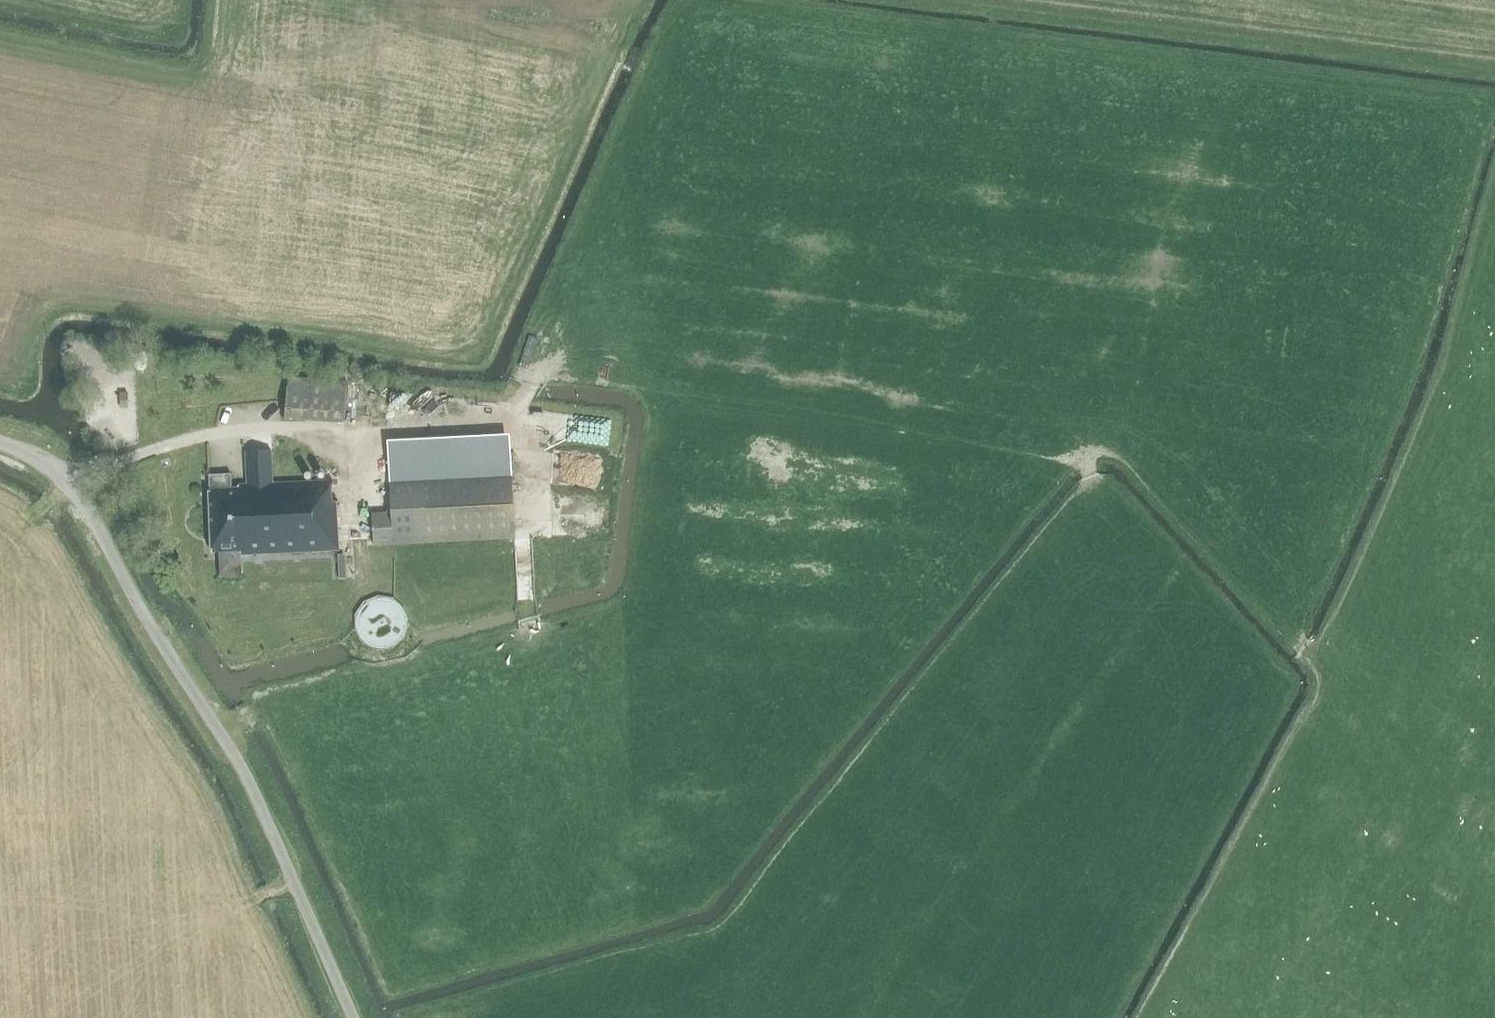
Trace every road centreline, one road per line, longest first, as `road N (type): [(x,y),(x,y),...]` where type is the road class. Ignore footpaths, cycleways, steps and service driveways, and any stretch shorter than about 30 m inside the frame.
road 1 (unclassified): [(352,1017),(243,770),(146,619),(87,507),(57,471),(0,443)]

